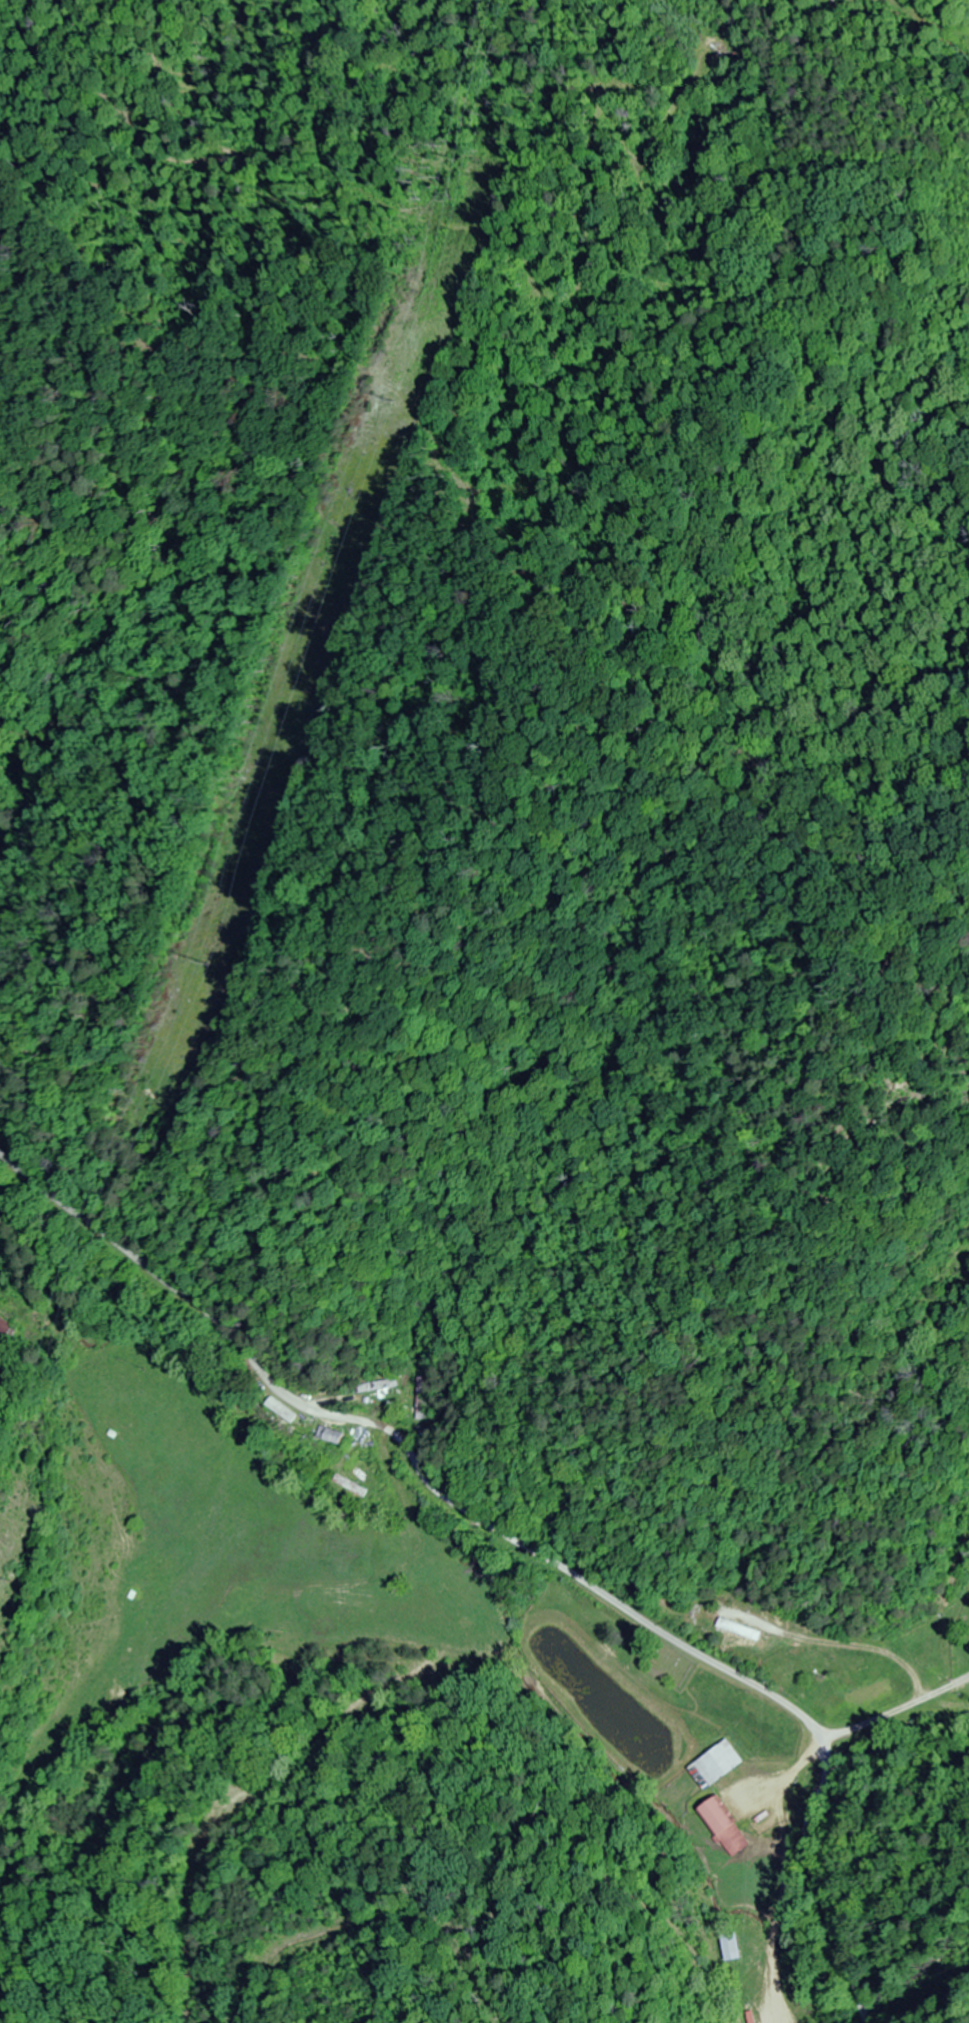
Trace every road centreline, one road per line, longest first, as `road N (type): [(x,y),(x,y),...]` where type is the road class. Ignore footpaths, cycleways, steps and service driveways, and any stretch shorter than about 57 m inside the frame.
road 1 (residential): [(874,2022),(815,1862),(810,1821),(827,1760),(811,1724),(450,1498),(387,1427),(318,1410),(285,1392),(227,1325),(0,1147)]

